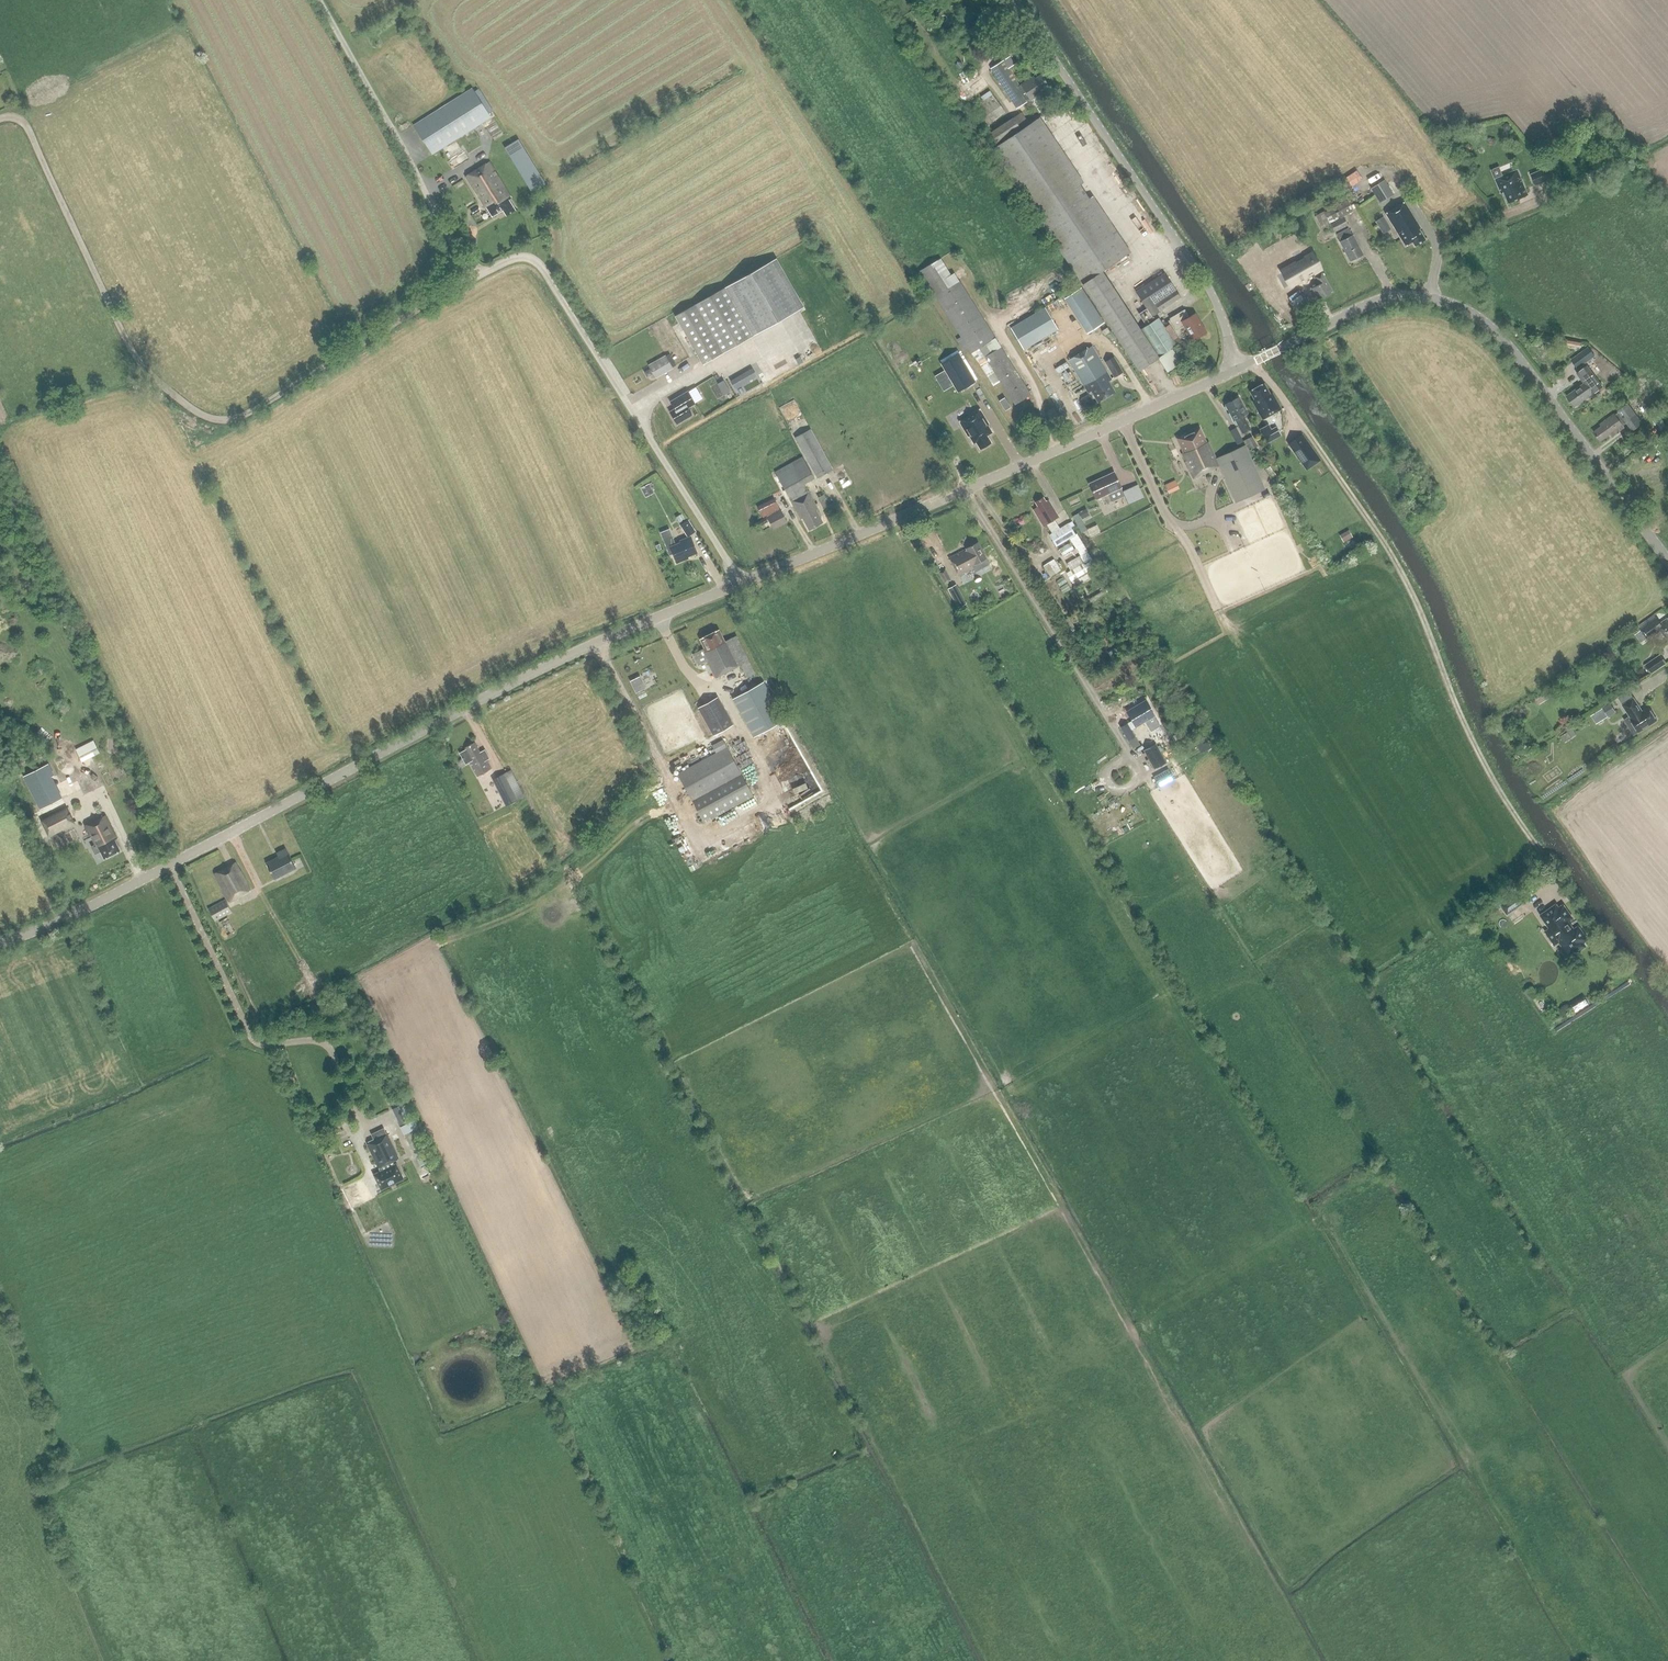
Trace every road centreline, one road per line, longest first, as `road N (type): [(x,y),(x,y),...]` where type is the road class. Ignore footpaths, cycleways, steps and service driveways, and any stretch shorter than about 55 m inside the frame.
road 1 (tertiary): [(0,945),(81,913),(521,679),(1230,371)]
road 2 (track): [(474,278),(245,415),(214,420),(136,360),(24,122),(0,118)]
road 3 (track): [(1253,361),(1413,591),(1460,718),(1563,885)]
road 4 (tertiary): [(1667,564),(1546,396),(1466,309),(1435,296),(1400,295),(1285,345)]
road 5 (unclassified): [(1230,371),(1223,322),(1203,280),(1016,0)]
road 6 (track): [(347,1089),(316,995),(227,835)]

